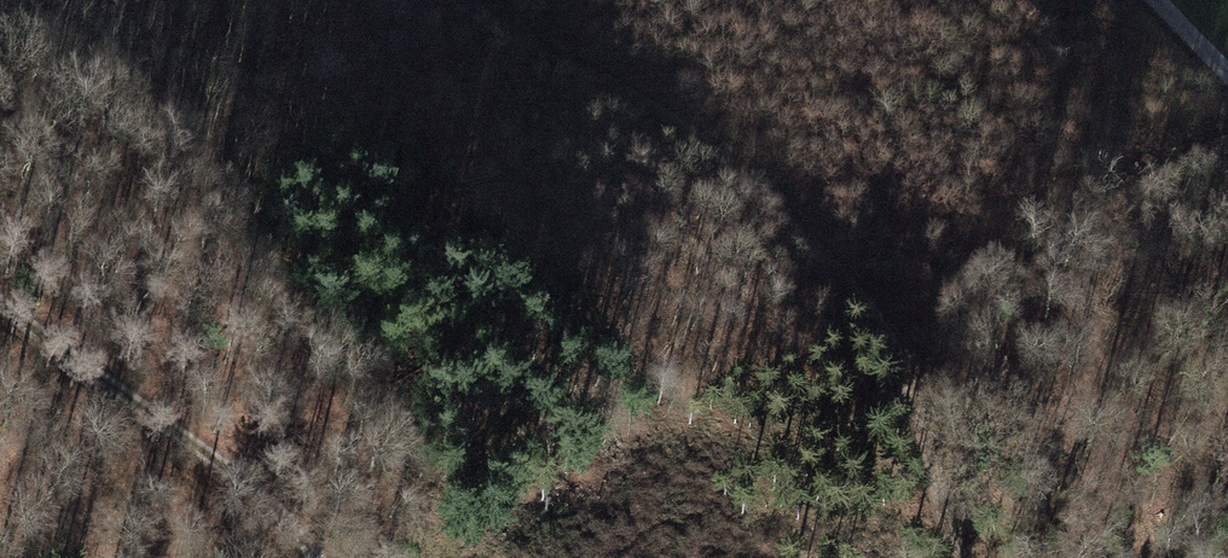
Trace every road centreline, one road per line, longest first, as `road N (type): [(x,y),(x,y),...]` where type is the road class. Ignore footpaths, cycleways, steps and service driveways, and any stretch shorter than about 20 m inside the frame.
road 1 (track): [(464,0),(687,122),(806,234),(900,344),(956,557)]
road 2 (track): [(304,557),(260,500),(0,298)]

